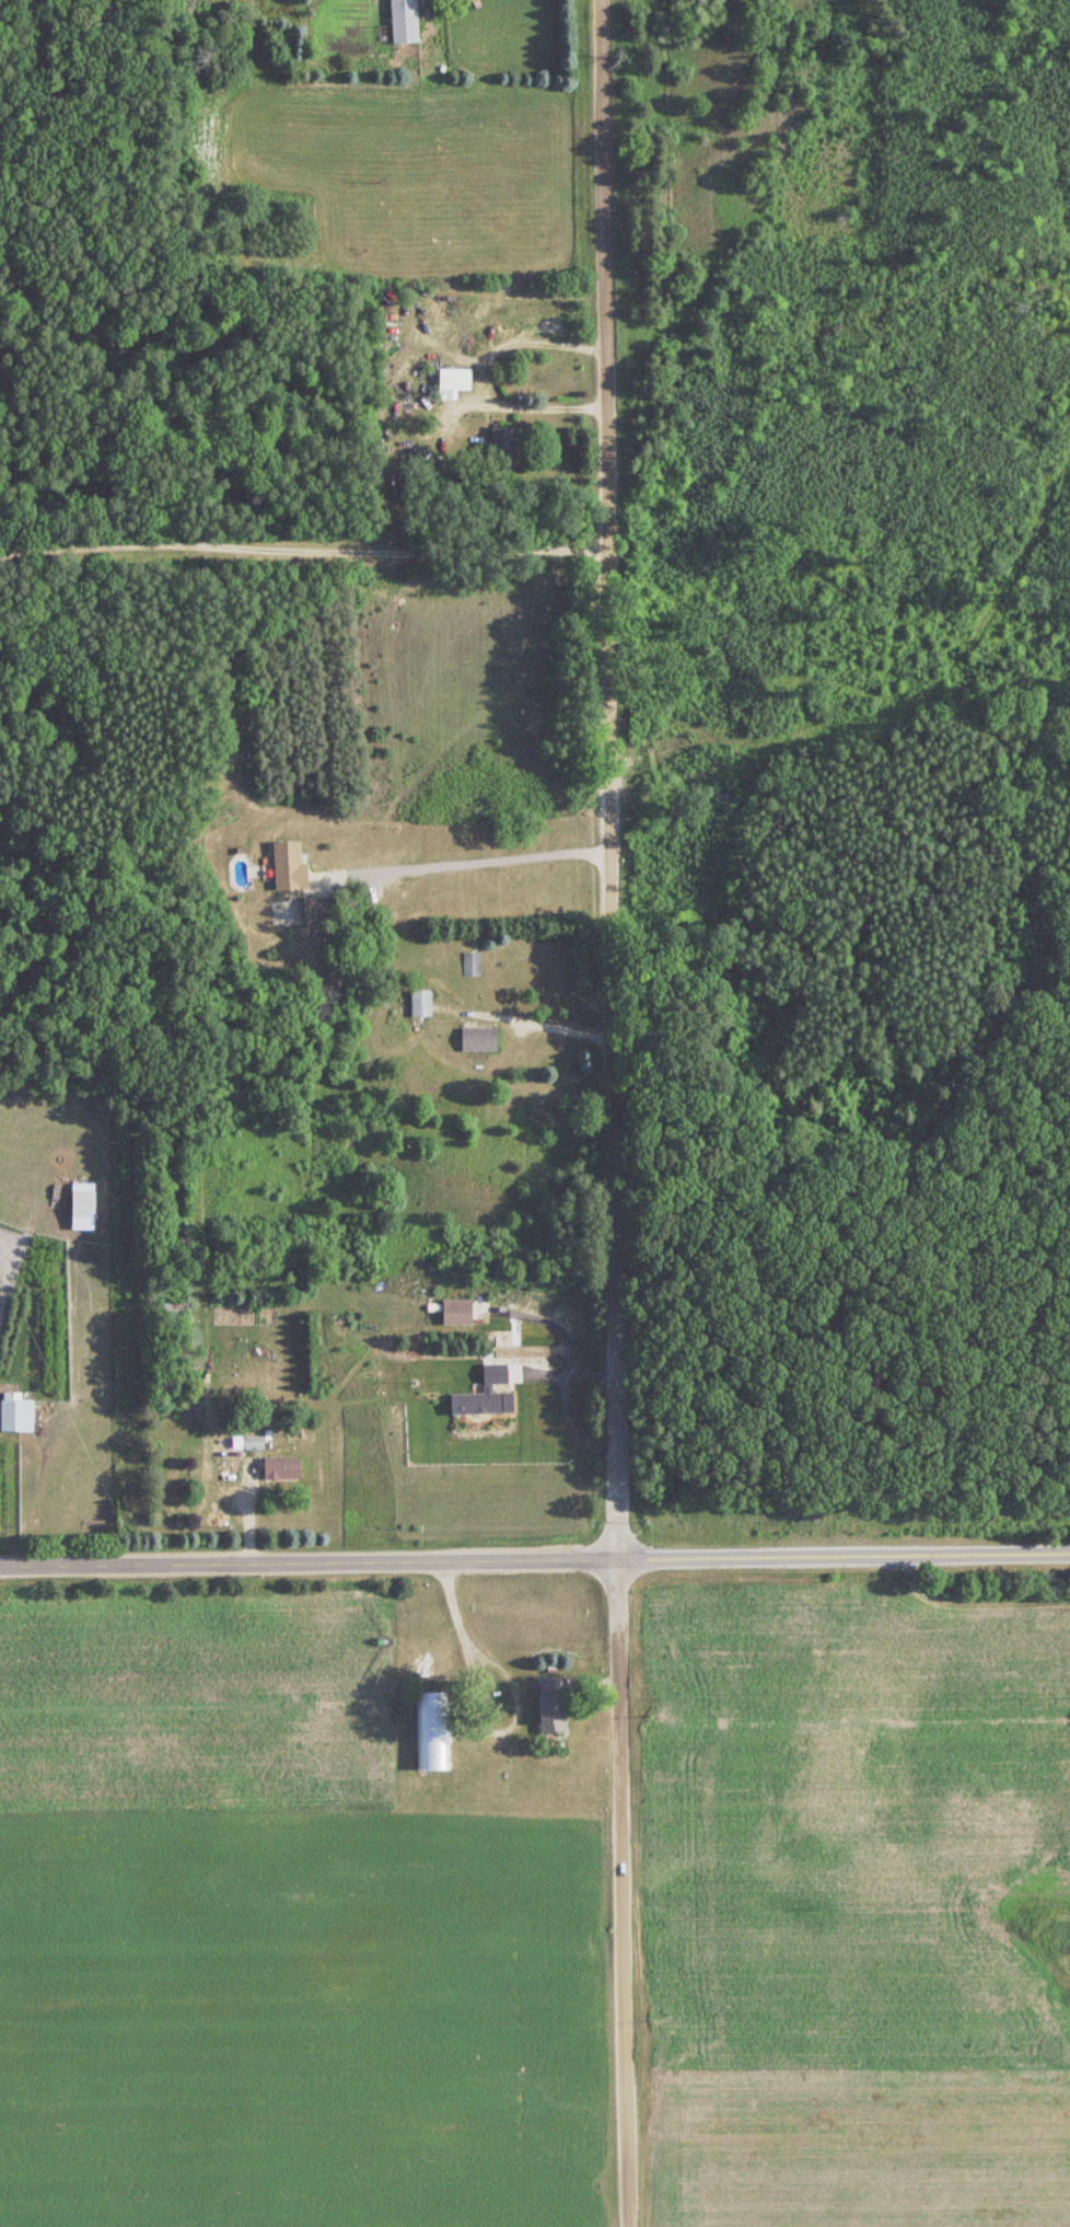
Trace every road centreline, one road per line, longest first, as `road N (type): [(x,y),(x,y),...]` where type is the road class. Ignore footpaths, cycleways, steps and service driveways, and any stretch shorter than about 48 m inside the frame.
road 1 (residential): [(628,2226),(598,0)]
road 2 (tertiary): [(0,1560),(1069,1547)]

